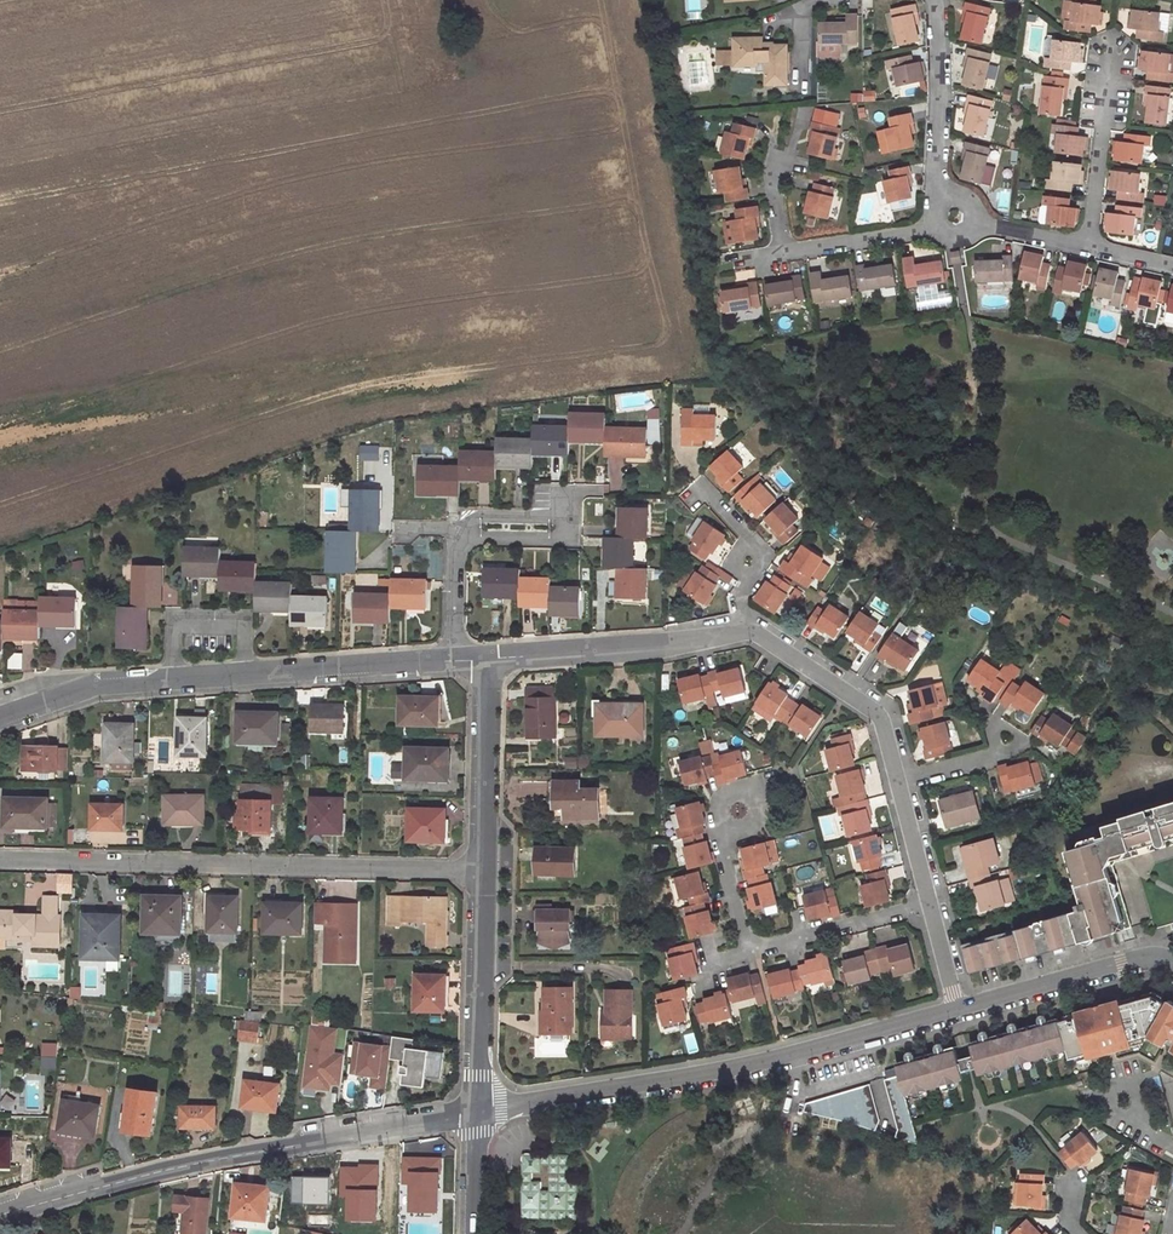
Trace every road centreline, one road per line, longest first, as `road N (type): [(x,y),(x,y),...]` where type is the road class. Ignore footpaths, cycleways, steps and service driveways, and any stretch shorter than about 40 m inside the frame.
road 1 (residential): [(477,1110),(710,1072),(955,1009)]
road 2 (residential): [(0,1216),(117,1182),(477,1110)]
road 3 (residential): [(484,870),(0,858)]
road 4 (residential): [(955,218),(792,252),(782,244),(777,154)]
road 5 (residential): [(742,630),(488,660)]
road 6 (residential): [(477,1110),(484,870)]
road 7 (residential): [(902,778),(880,716),(742,630)]
road 8 (residential): [(955,1009),(1147,957),(1172,964)]
road 9 (residential): [(933,0),(937,177),(955,218)]
road 10 (residential): [(457,662),(246,675)]
road 11 (residential): [(484,870),(488,660)]
road 12 (residential): [(1087,246),(1115,50)]
road 13 (residential): [(933,907),(749,953)]
road 14 (residential): [(246,675),(245,624),(172,622),(171,679)]
road 15 (residential): [(171,679),(101,683),(0,718)]
road 16 (residential): [(749,953),(722,843),(739,811)]
road 17 (residential): [(955,218),(1087,246)]
road 18 (residential): [(933,907),(902,778)]
road 19 (residential): [(466,536),(457,558),(457,662)]
road 20 (residential): [(569,517),(568,539),(466,536)]
road 21 (residential): [(473,1233),(477,1110)]

